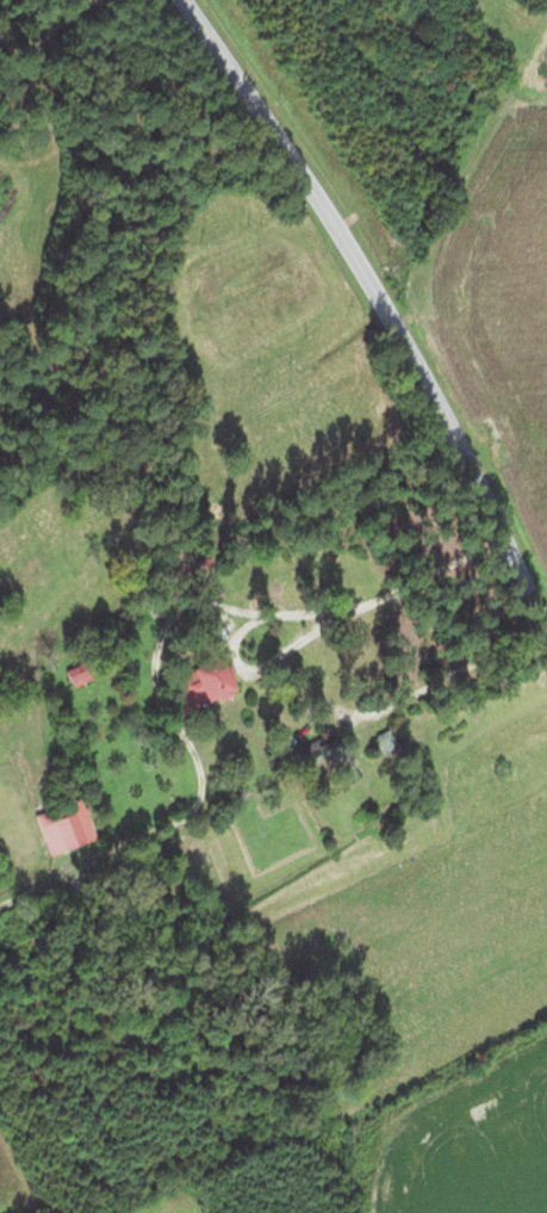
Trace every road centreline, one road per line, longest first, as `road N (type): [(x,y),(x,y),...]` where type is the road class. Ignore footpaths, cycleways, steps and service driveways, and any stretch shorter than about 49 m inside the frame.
road 1 (residential): [(510,543),(358,605),(311,612),(182,606),(162,627),(154,676),(198,767),(203,788),(194,810),(0,905)]
road 2 (tertiary): [(546,630),(435,388),(266,117),(182,0)]

